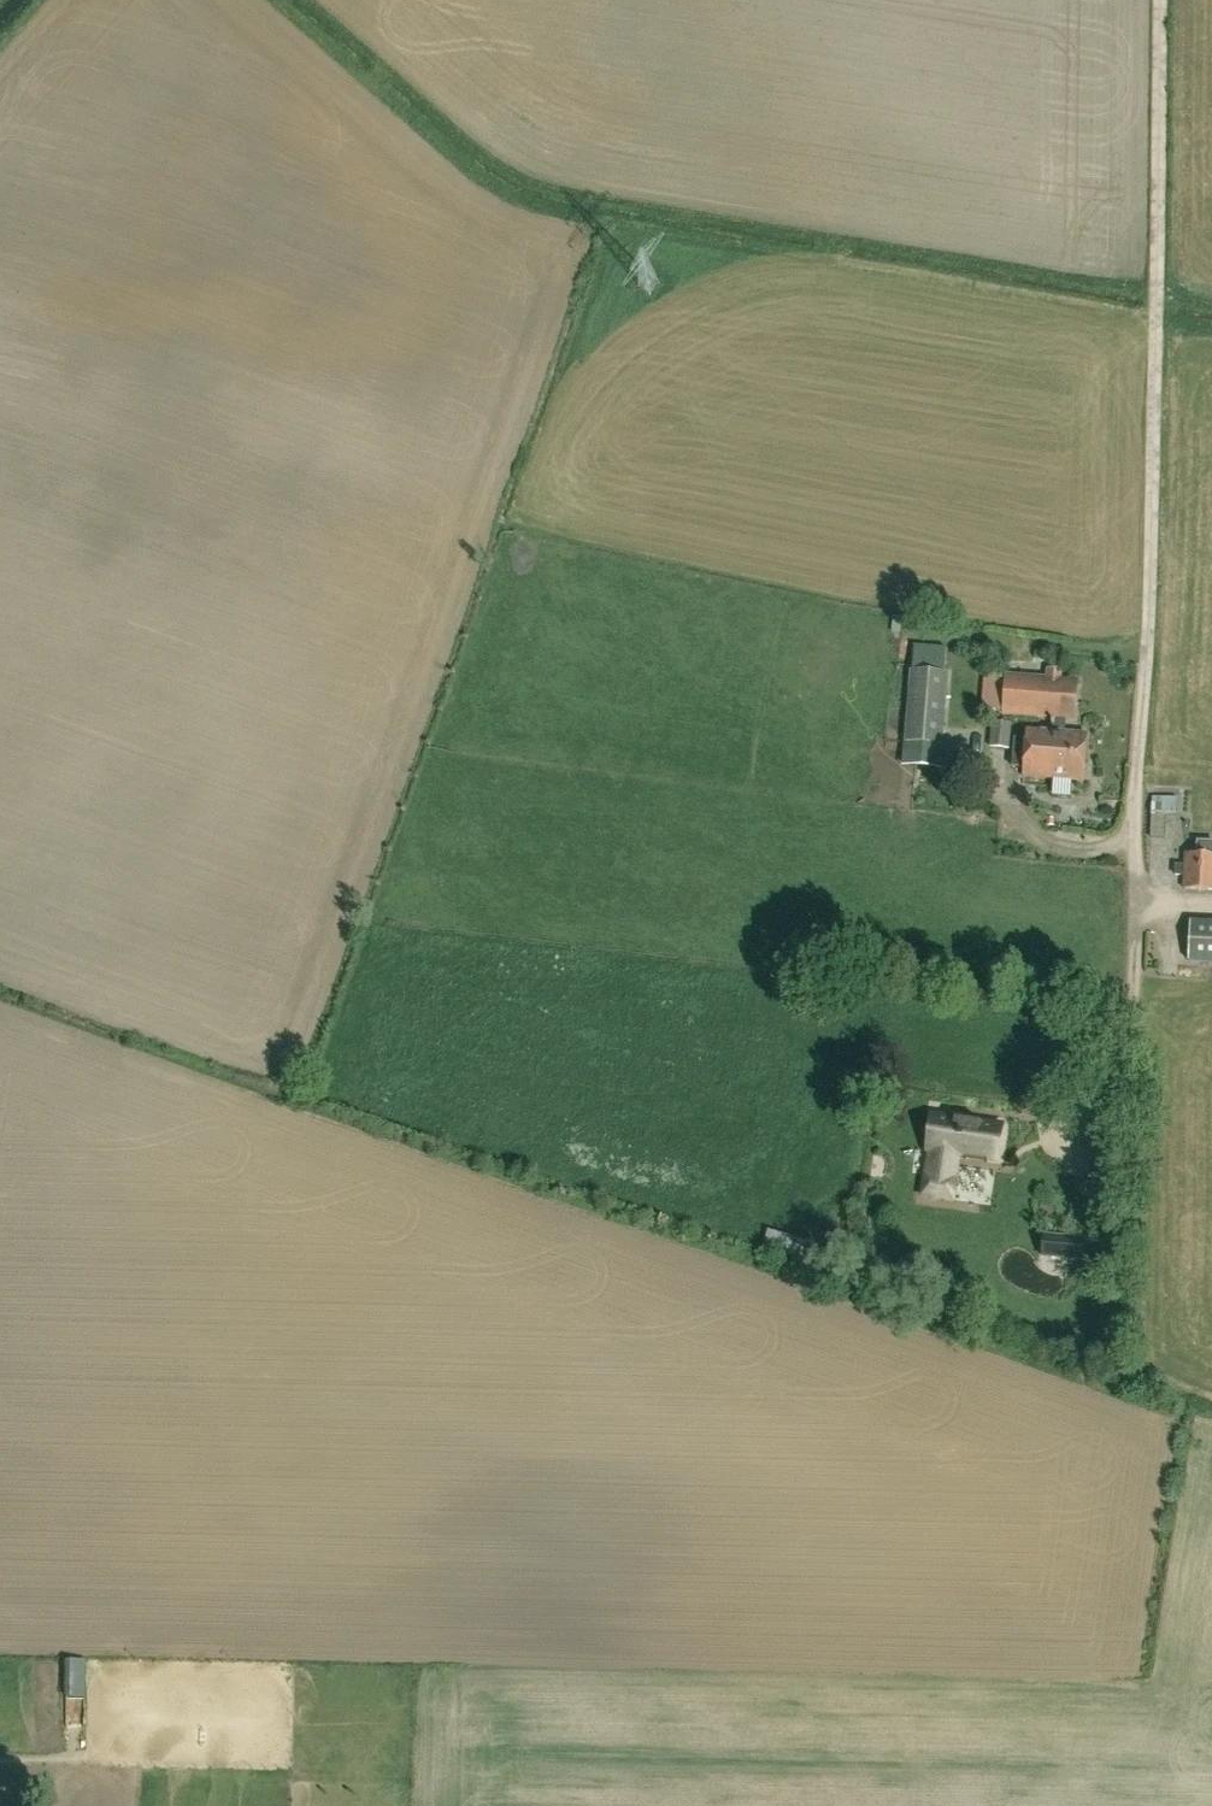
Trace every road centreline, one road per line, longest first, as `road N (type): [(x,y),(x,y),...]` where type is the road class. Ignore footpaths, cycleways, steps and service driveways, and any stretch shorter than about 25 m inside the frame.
road 1 (unclassified): [(1081,1138),(1123,1052),(1162,0)]

